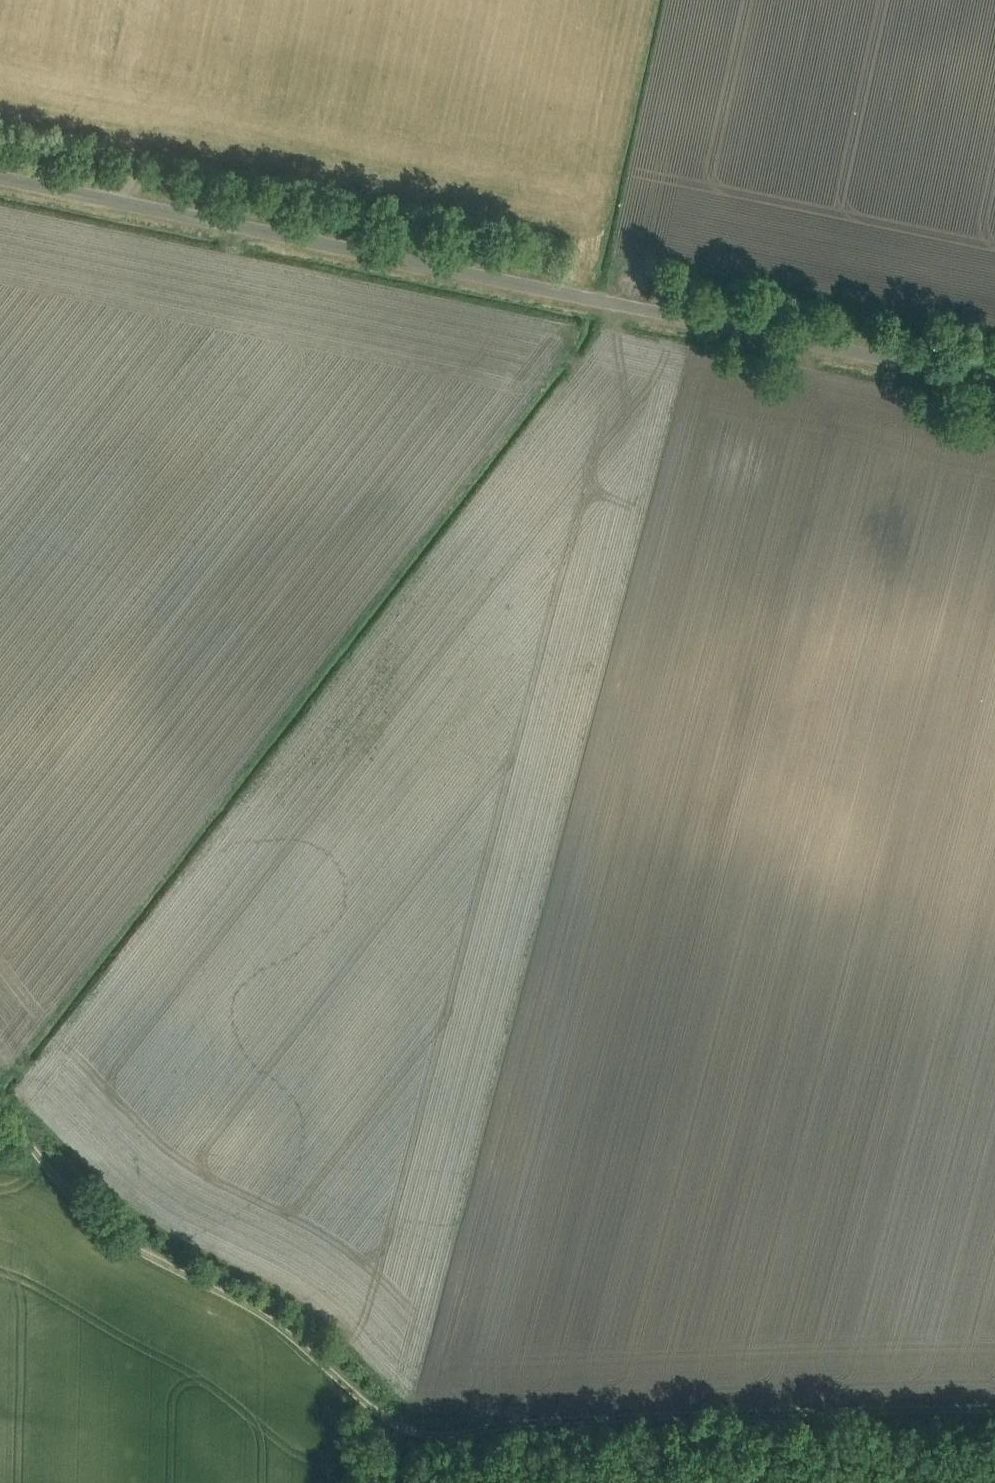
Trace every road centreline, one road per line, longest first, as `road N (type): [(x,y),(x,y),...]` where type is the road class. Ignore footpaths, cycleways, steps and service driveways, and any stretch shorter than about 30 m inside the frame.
road 1 (track): [(0,1104),(85,1210),(130,1247),(279,1328),(402,1430),(429,1435),(560,1421),(994,1409)]
road 2 (unclassified): [(994,381),(0,177)]

